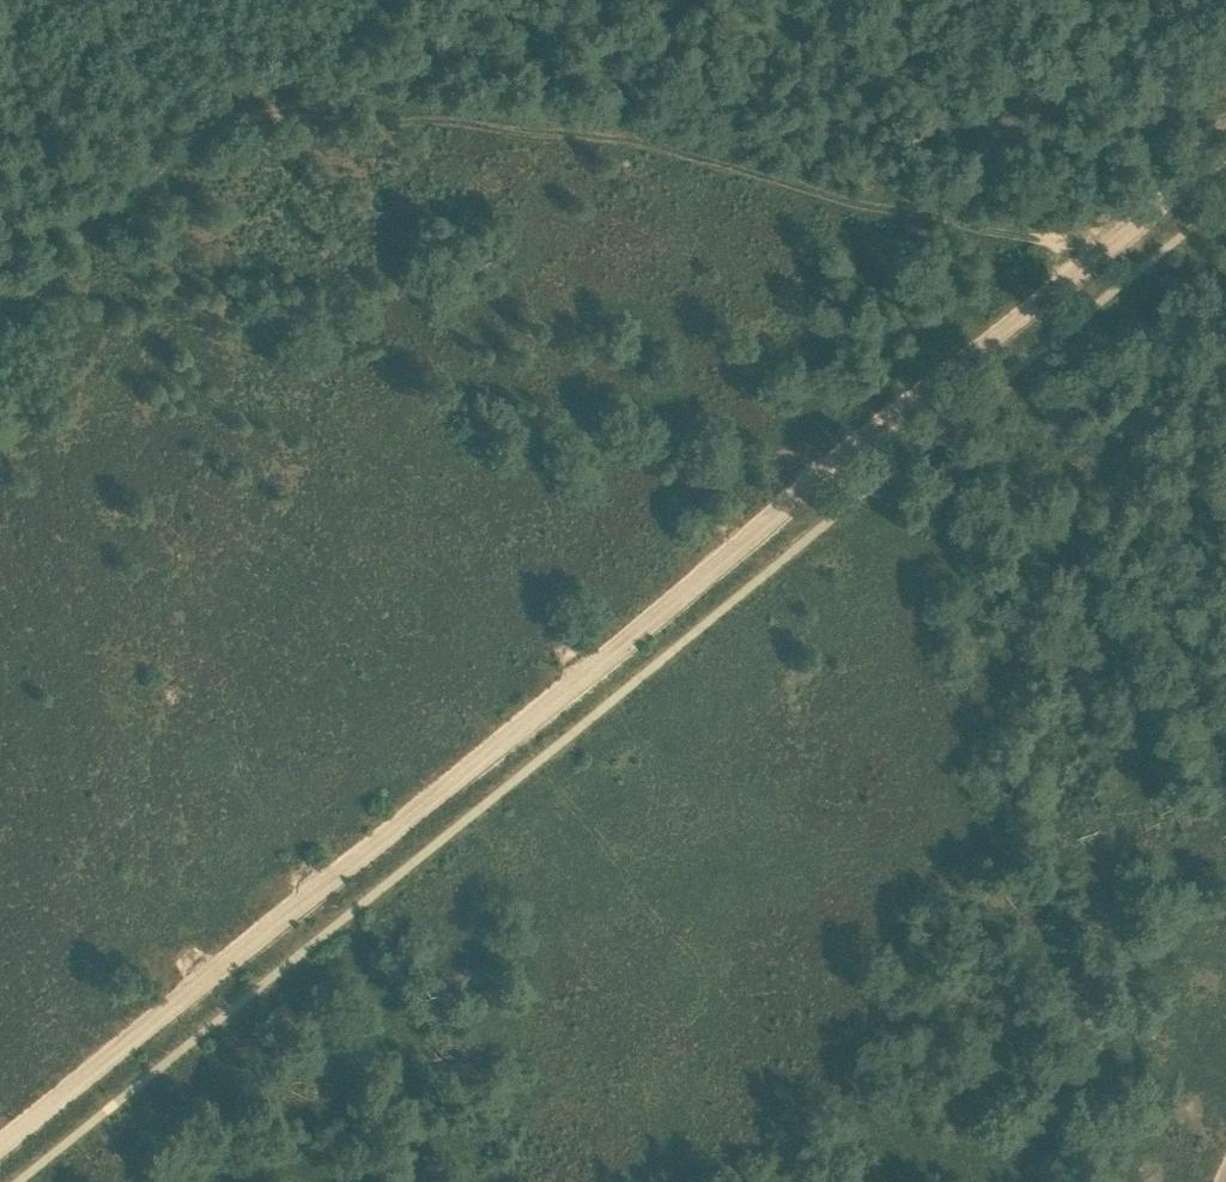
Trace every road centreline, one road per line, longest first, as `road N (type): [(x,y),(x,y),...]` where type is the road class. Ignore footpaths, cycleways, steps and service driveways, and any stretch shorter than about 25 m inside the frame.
road 1 (track): [(0,1140),(1225,150)]

